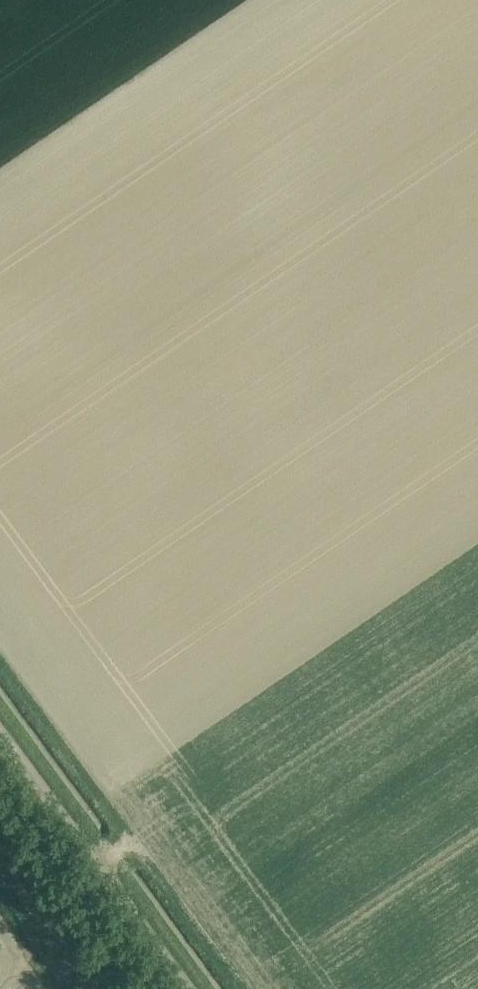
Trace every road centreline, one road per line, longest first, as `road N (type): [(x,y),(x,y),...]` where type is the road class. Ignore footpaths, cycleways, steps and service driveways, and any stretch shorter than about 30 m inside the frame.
road 1 (track): [(0,737),(188,988)]

